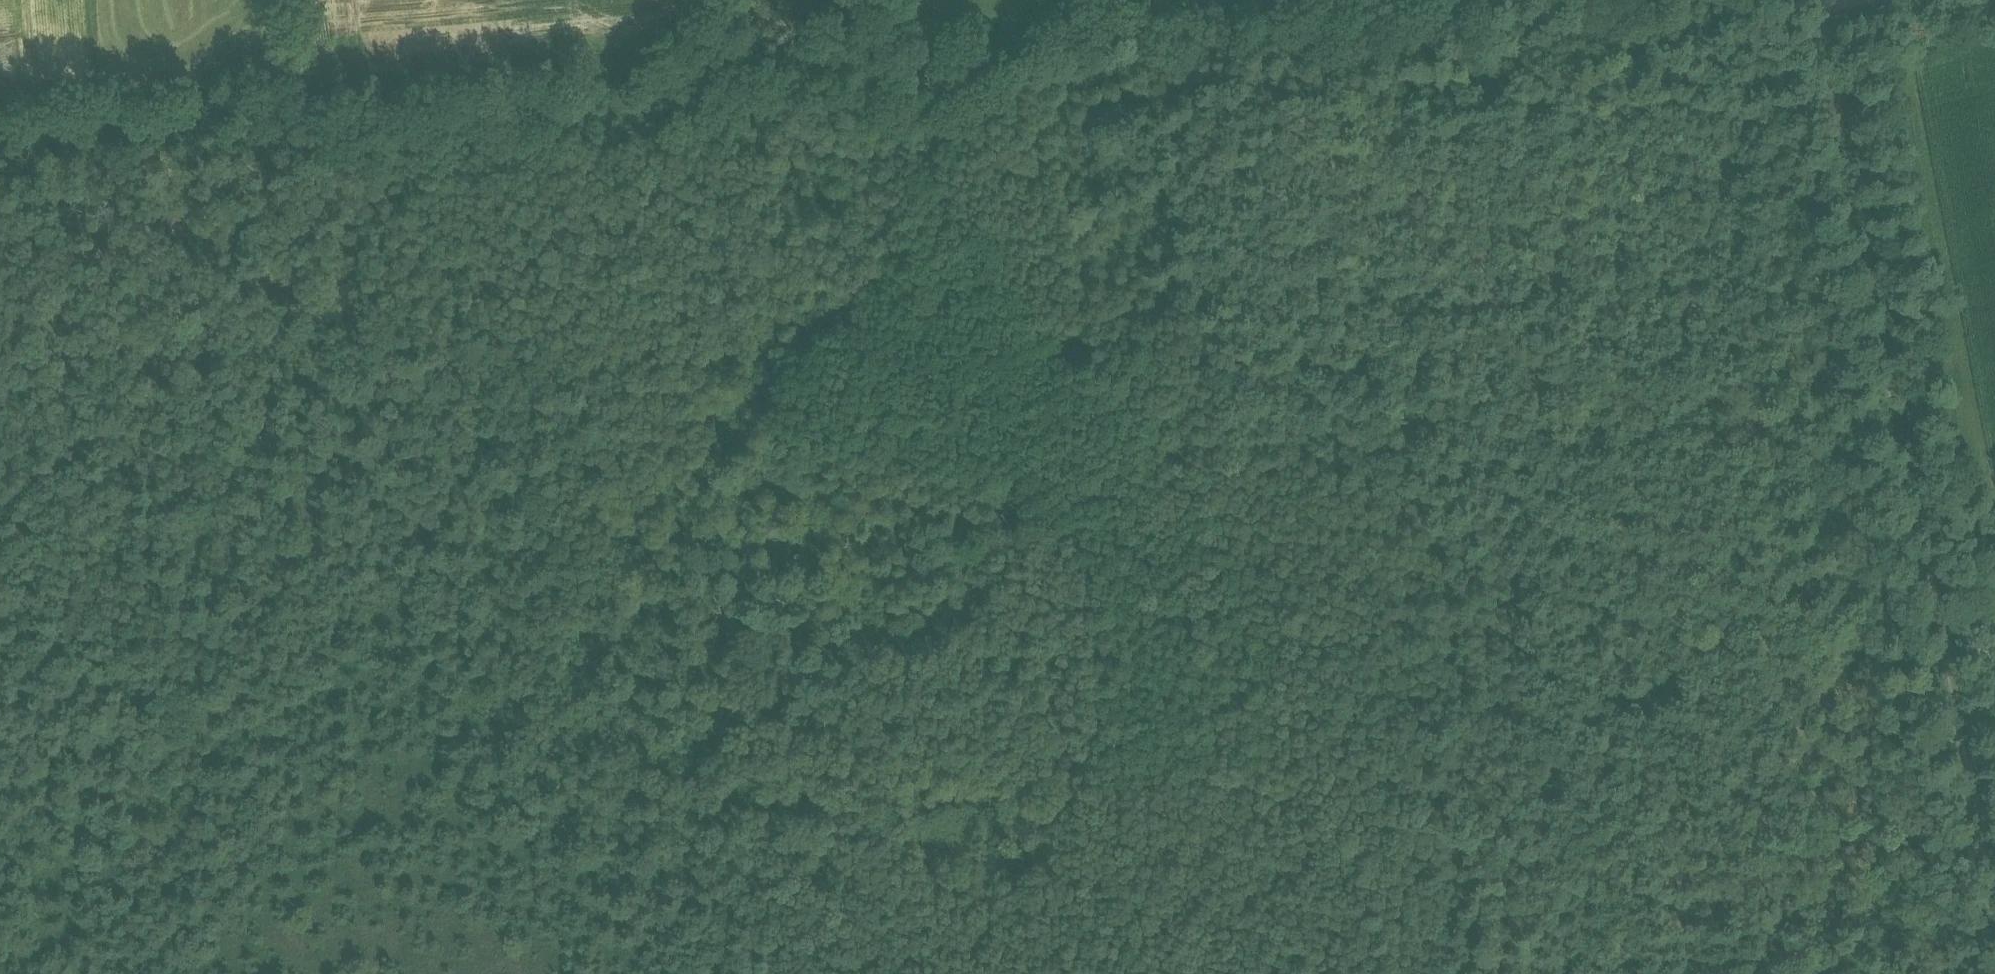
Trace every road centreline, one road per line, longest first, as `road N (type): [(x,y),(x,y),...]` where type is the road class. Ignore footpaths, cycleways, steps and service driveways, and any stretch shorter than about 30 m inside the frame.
road 1 (track): [(1994,903),(1814,0)]

